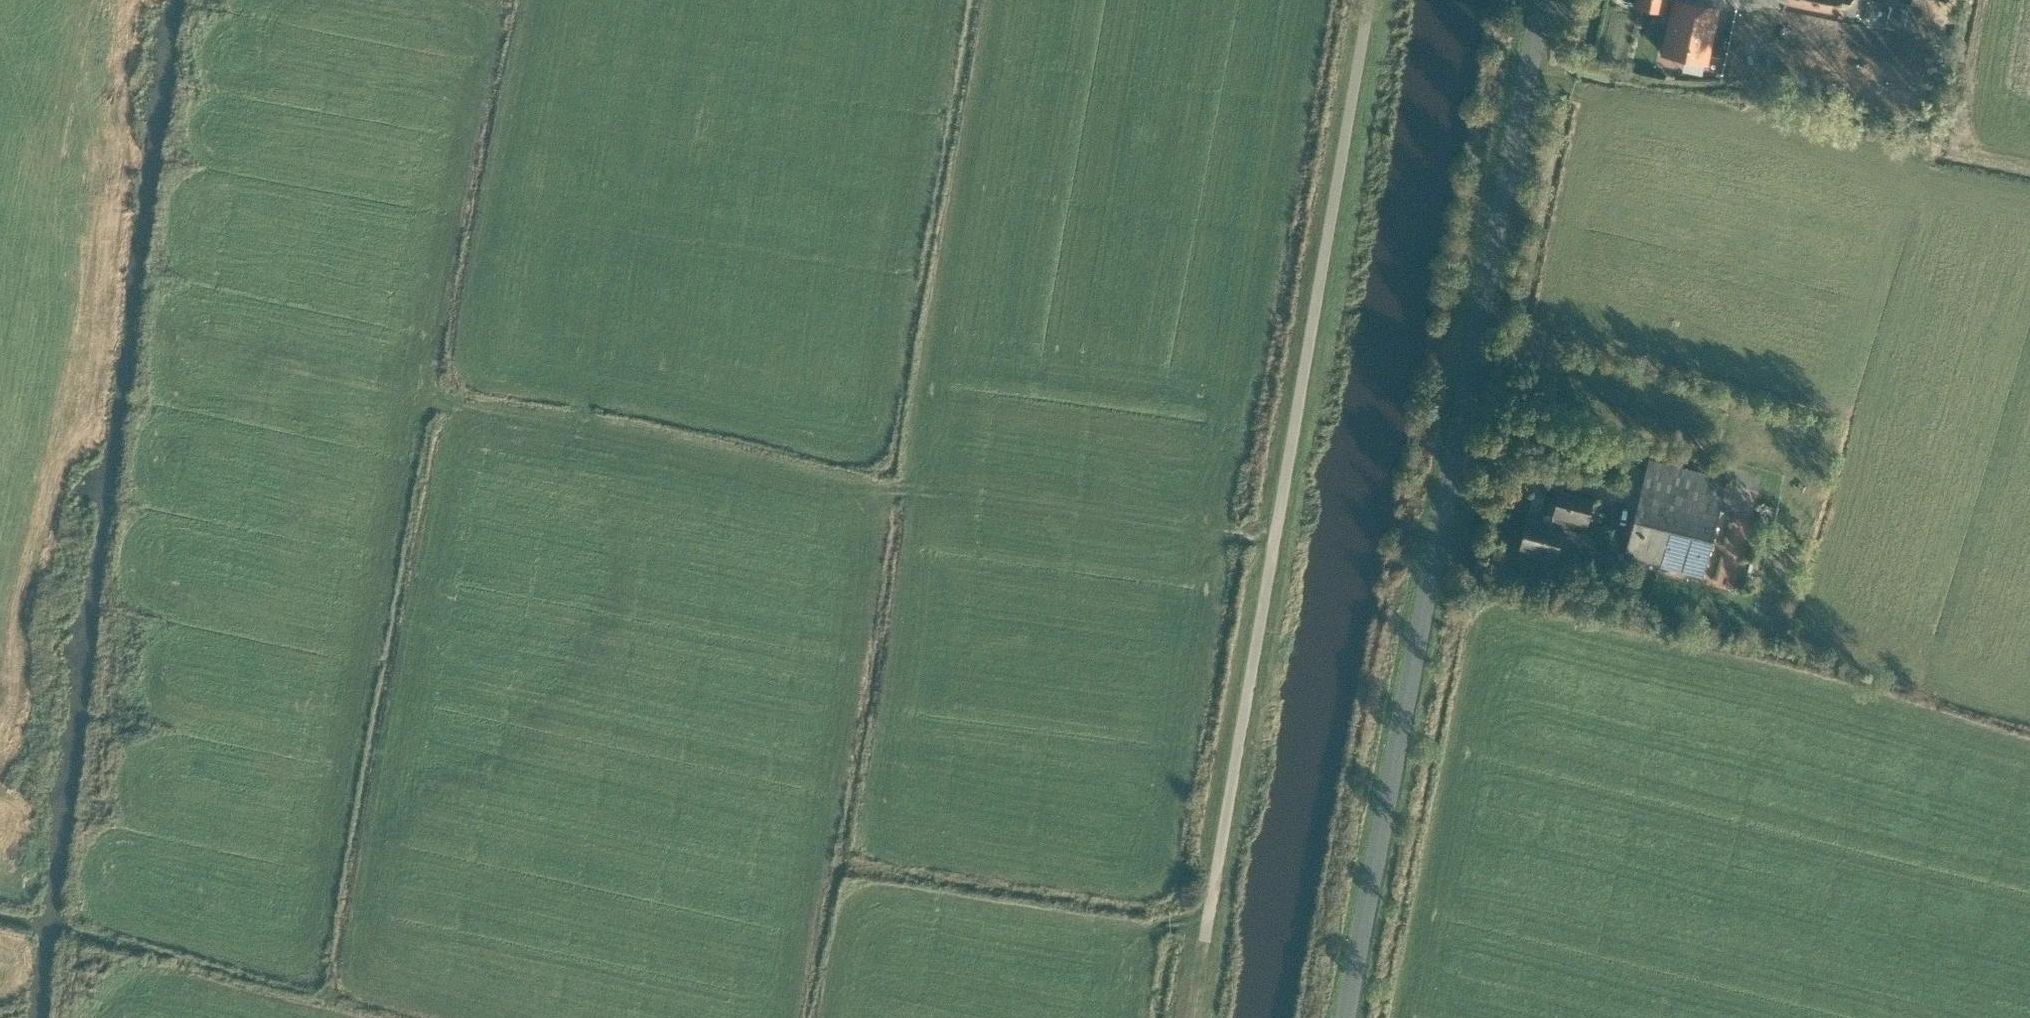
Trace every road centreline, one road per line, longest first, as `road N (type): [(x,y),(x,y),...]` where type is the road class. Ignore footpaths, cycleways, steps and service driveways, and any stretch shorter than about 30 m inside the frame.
road 1 (tertiary): [(1347,1017),(1546,0)]
road 2 (track): [(1188,1017),(1367,0)]

